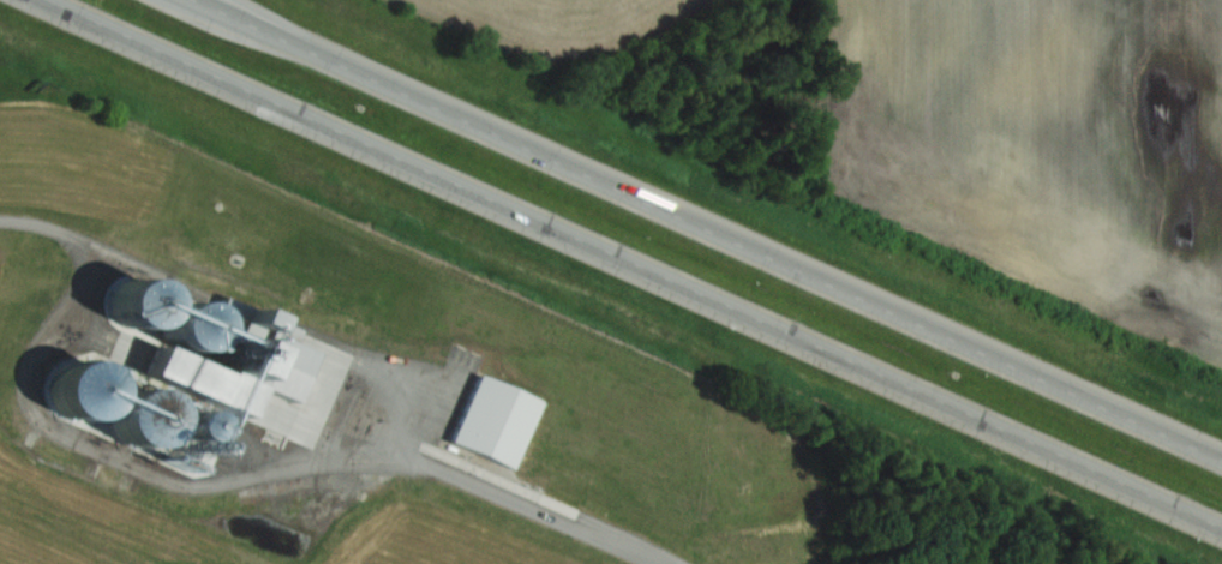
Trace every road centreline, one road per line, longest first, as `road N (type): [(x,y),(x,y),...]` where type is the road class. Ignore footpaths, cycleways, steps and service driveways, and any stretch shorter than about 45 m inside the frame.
road 1 (trunk): [(51,0),(1221,525)]
road 2 (trunk): [(1221,458),(201,0)]

